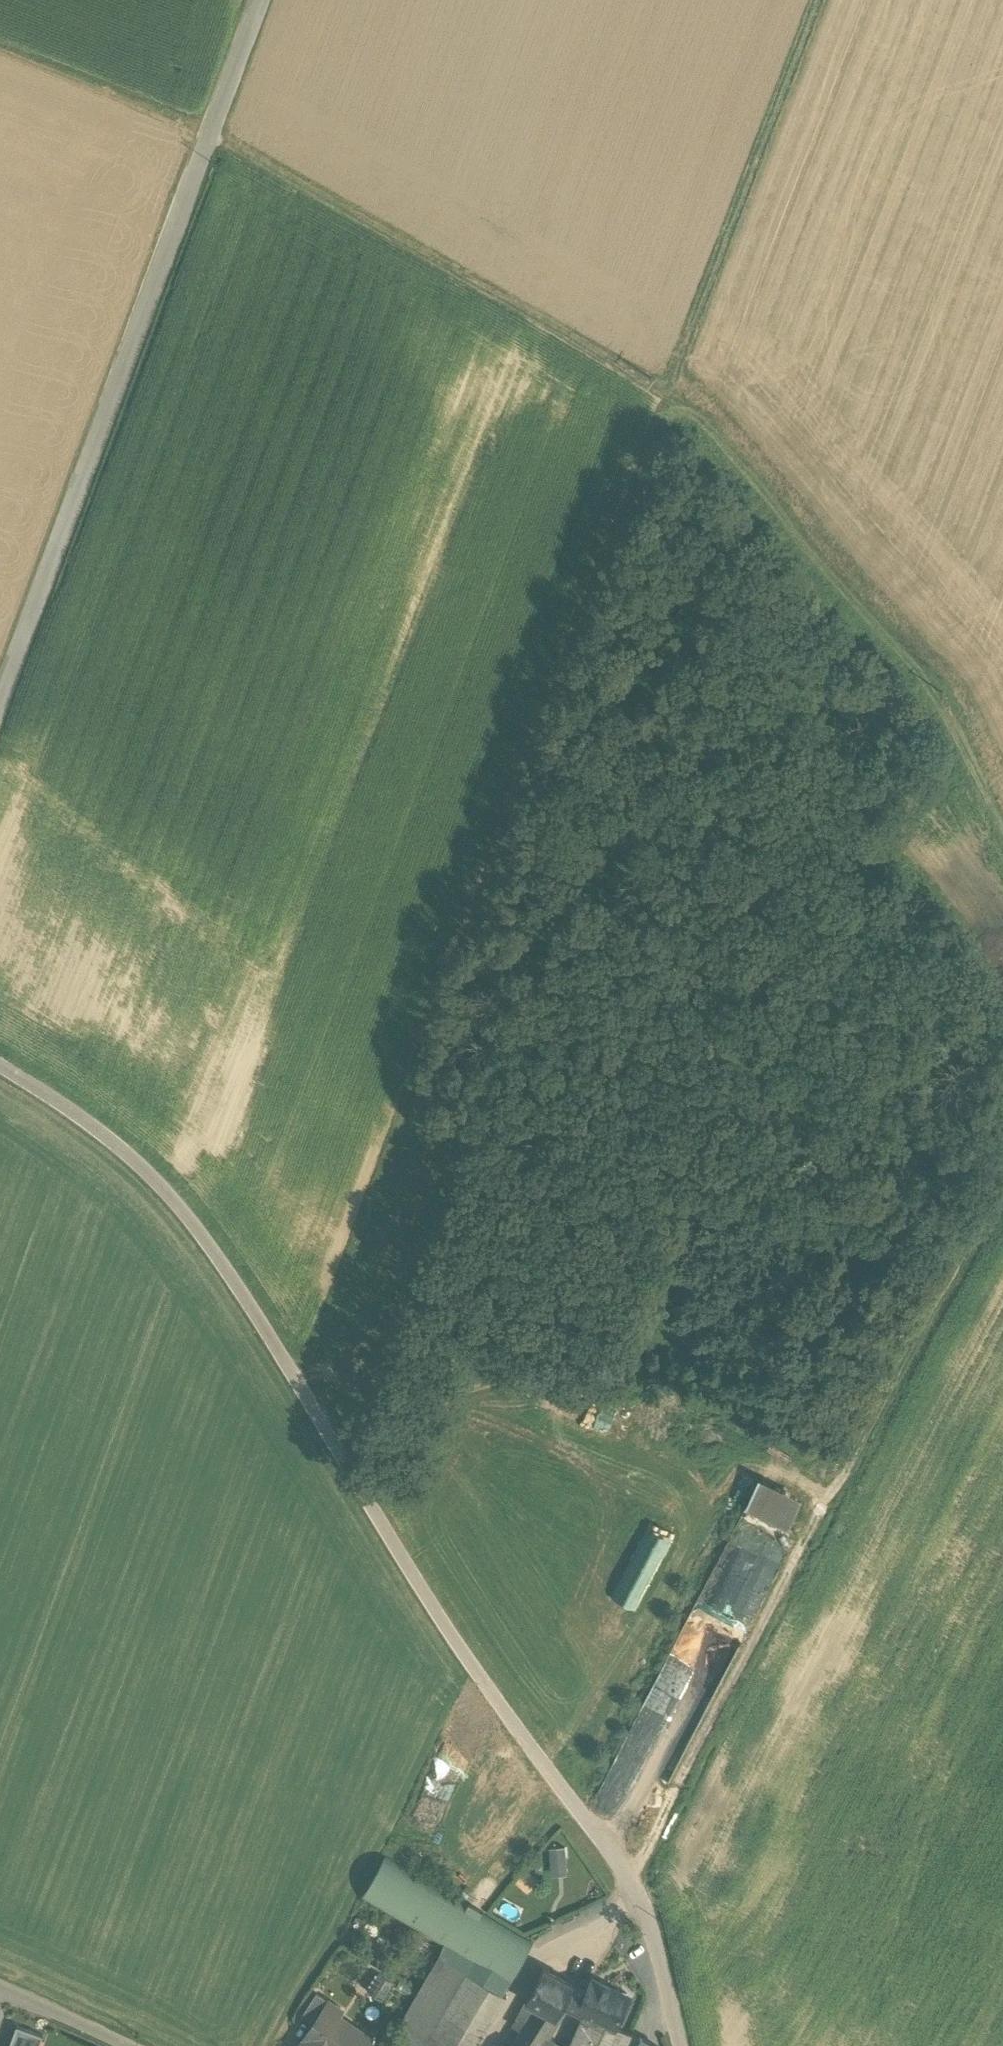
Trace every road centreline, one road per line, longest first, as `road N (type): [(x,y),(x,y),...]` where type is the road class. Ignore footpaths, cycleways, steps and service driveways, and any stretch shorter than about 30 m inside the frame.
road 1 (unclassified): [(0,1073),(122,1153),(189,1217),(228,1269),(475,1668),(623,1865),(660,1951),(682,2045)]
road 2 (track): [(312,1399),(679,416)]
road 3 (unclassified): [(276,0),(0,741)]
road 4 (track): [(1002,1210),(638,1894)]
road 5 (track): [(1002,818),(952,724),(716,442),(545,328)]
road 6 (track): [(834,0),(675,413)]
road 7 (track): [(221,148),(545,328)]
road 8 (track): [(0,61),(223,143)]

